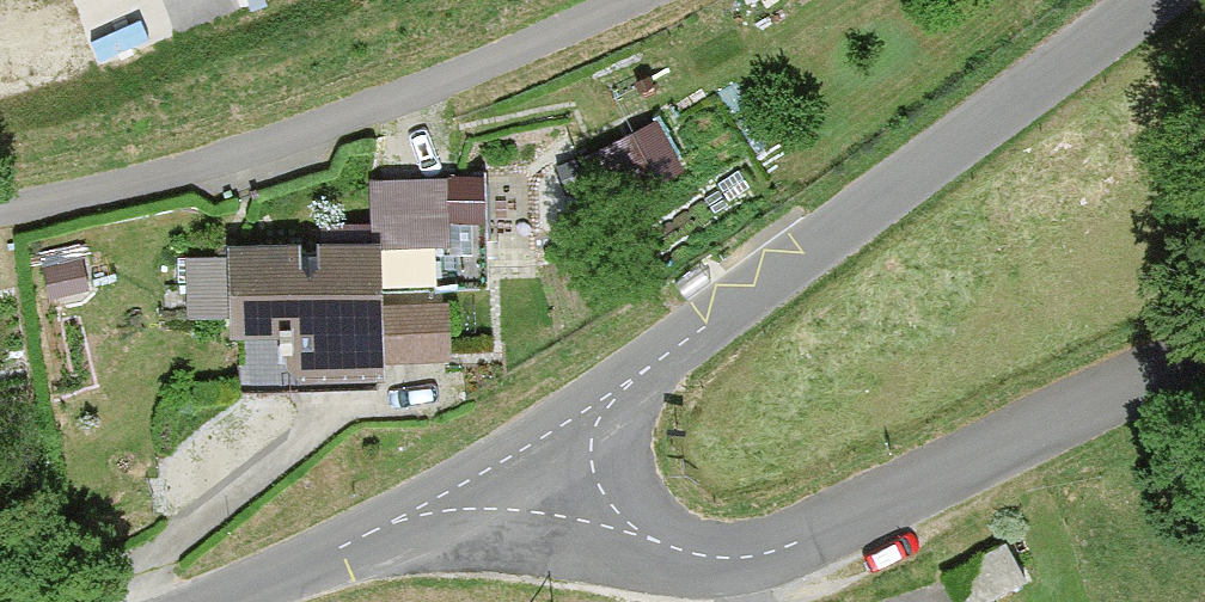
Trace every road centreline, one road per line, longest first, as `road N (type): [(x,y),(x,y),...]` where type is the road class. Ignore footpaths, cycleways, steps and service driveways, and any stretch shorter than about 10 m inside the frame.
road 1 (tertiary): [(1139,0),(515,460)]
road 2 (unclassified): [(515,460),(608,527),(689,556),(736,559),(847,522),(1001,445),(1204,358)]
road 3 (residential): [(619,0),(393,98),(72,200),(0,209)]
road 4 (tertiary): [(515,460),(322,552),(187,601)]

